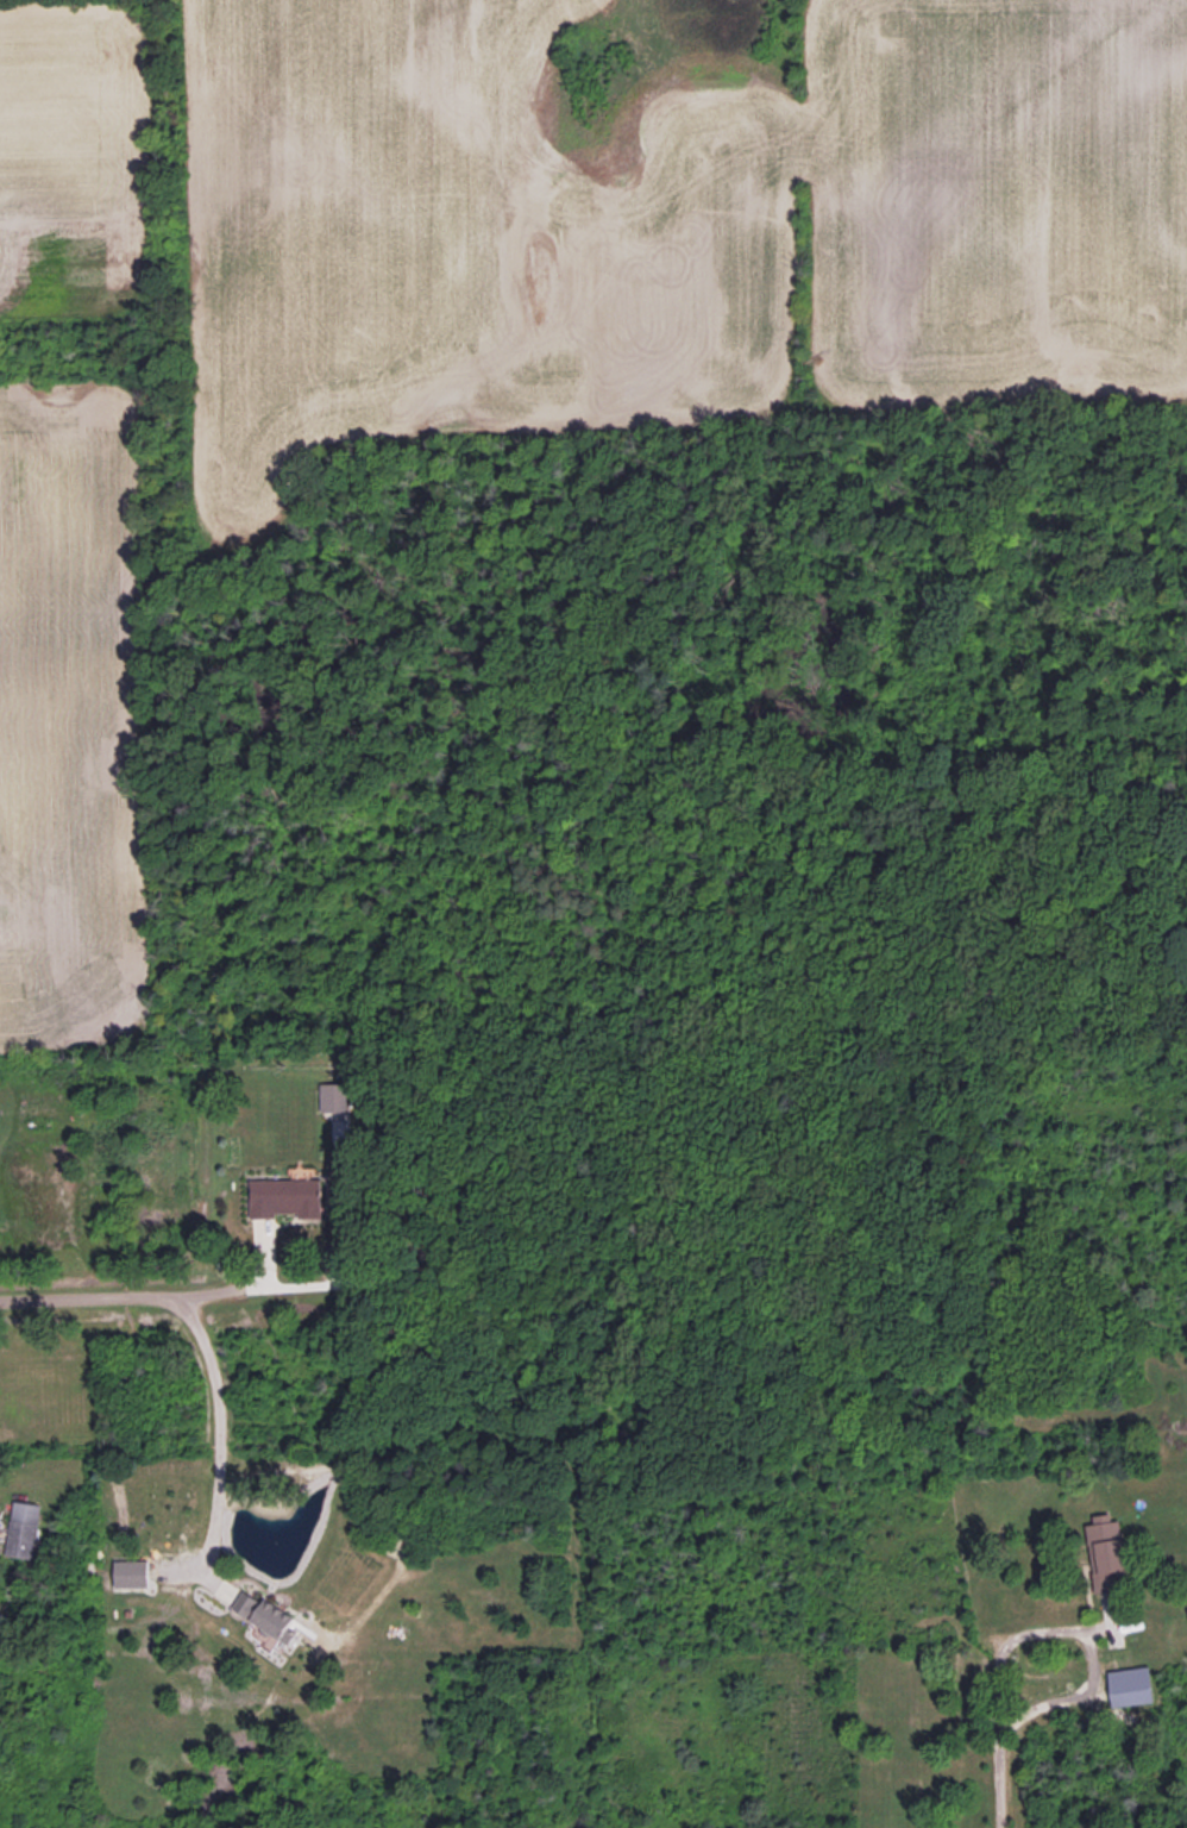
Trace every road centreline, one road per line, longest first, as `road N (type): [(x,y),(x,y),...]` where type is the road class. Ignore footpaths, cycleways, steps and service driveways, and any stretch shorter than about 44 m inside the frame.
road 1 (residential): [(0,1303),(172,1297)]

